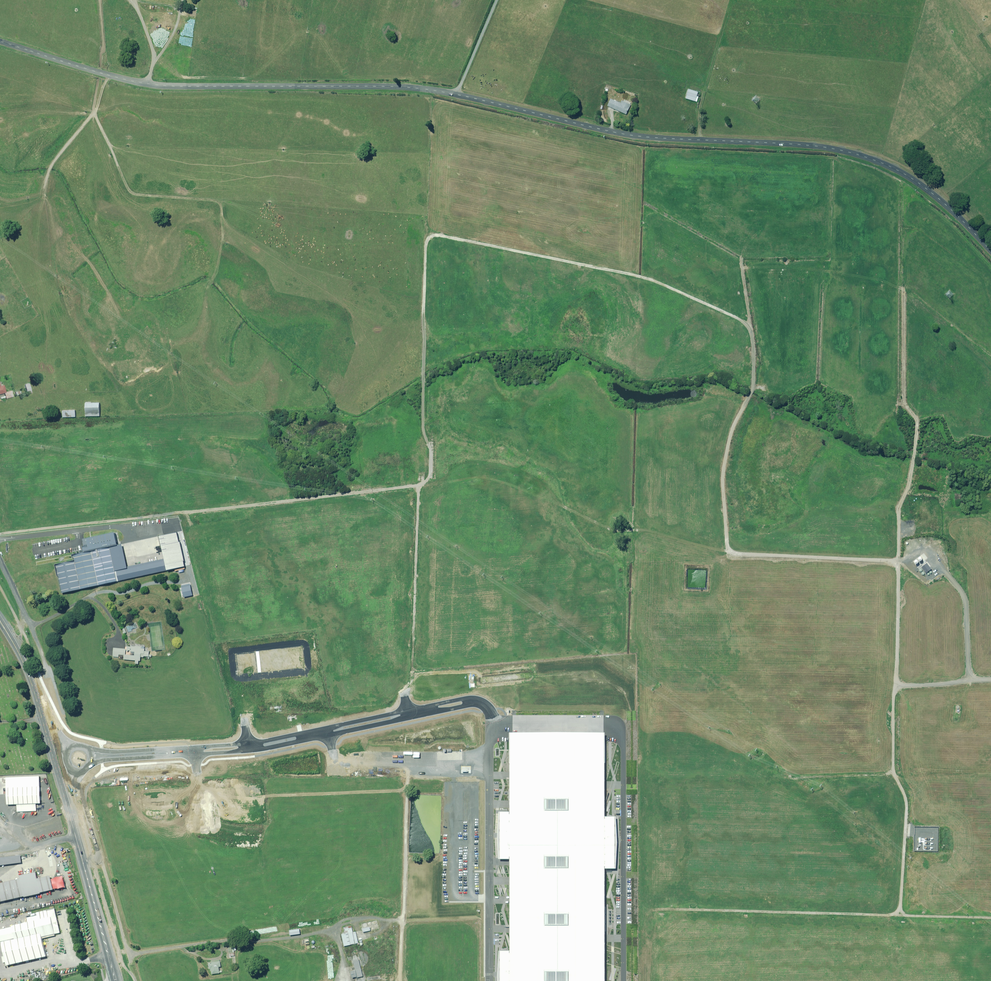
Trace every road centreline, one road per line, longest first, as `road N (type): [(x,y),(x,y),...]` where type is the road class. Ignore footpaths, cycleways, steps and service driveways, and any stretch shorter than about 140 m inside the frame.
road 1 (track): [(120,517),(411,482),(433,470),(420,429),(422,240),(433,234),(636,275),(740,319),(747,330),(745,390),(726,427),(716,475),(721,548),(893,560)]
road 2 (tertiary): [(990,252),(910,176),(847,151),(625,134),(422,88),(144,84),(0,40)]
road 3 (unclassified): [(86,747),(258,741),(466,698),(487,703),(495,718),(489,734),(488,714),(476,704),(266,749),(89,767)]
road 4 (track): [(658,909),(900,914),(898,796),(887,775),(893,560)]
road 5 (track): [(893,560),(912,417),(900,402),(897,286)]
road 6 (primary): [(73,789),(74,831),(117,980)]
road 7 (track): [(411,482),(405,662)]
road 8 (primary): [(0,621),(60,735)]
road 9 (unclassified): [(47,673),(0,557)]

